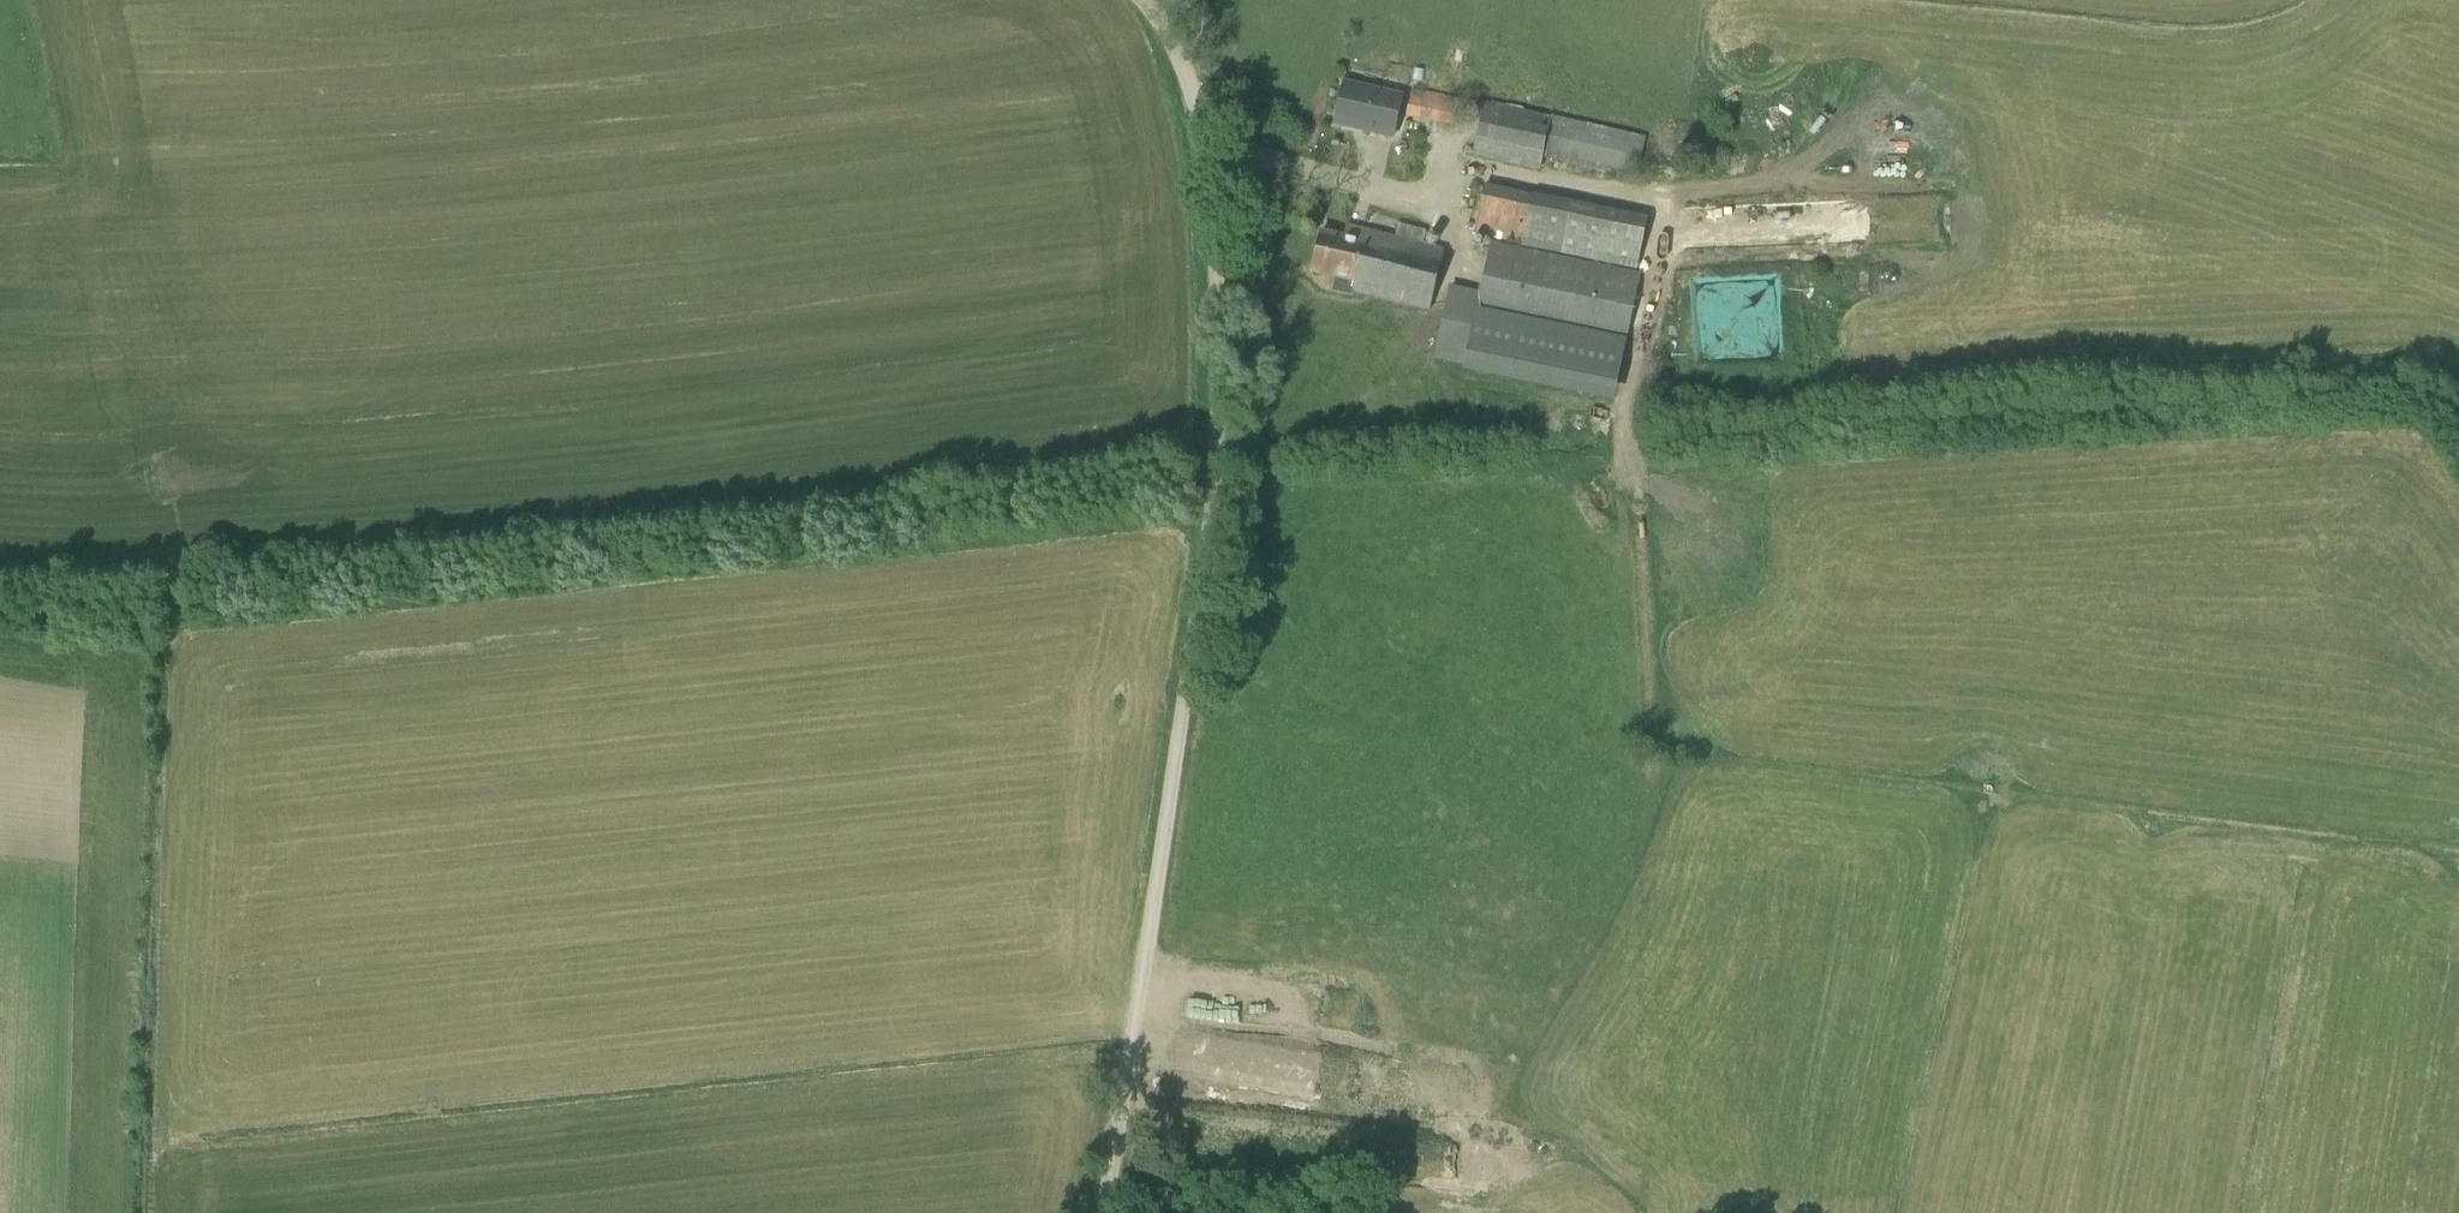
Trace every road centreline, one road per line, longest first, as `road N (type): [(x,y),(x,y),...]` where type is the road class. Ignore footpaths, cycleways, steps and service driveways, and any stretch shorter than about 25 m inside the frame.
road 1 (unclassified): [(1101,1212),(1212,523),(1220,346),(1202,133),(1180,57),(1145,0)]

